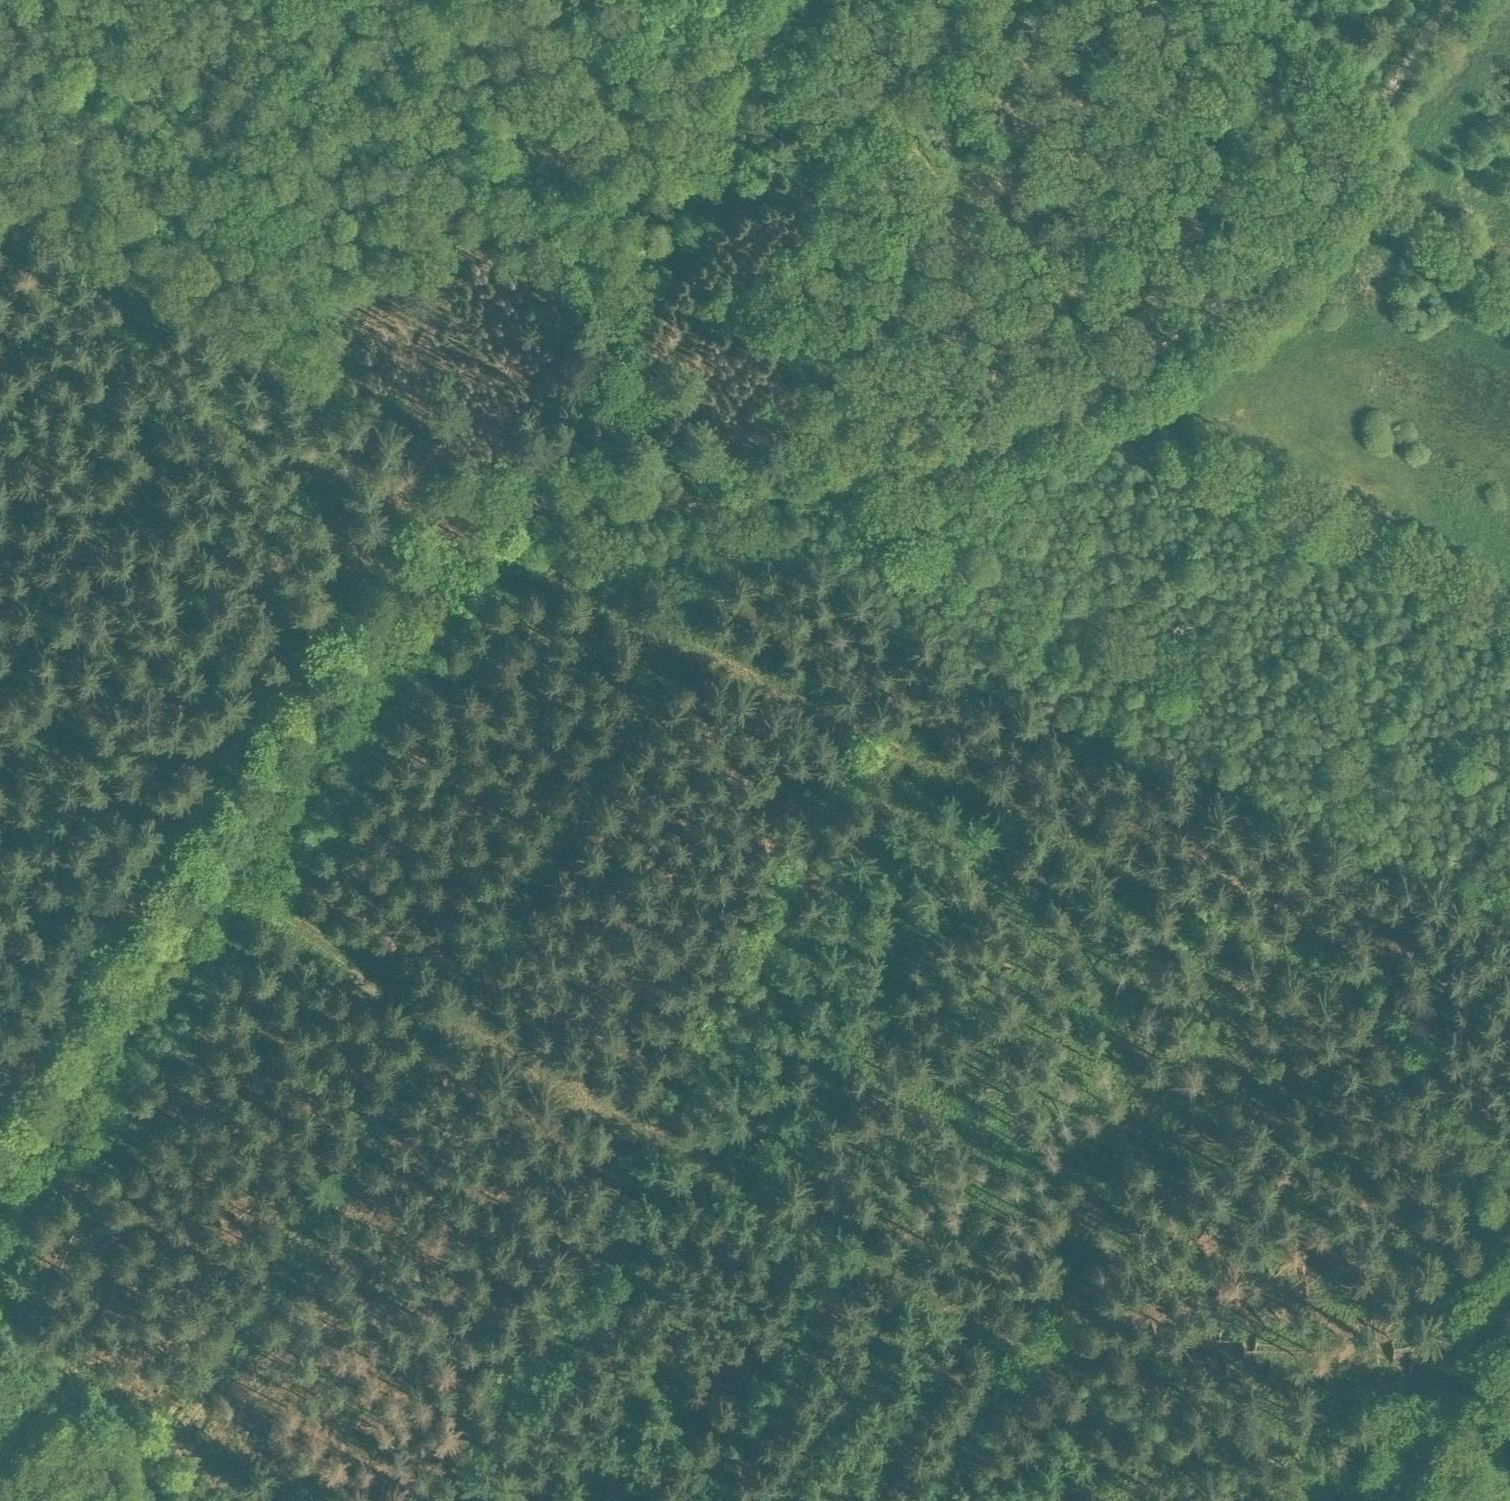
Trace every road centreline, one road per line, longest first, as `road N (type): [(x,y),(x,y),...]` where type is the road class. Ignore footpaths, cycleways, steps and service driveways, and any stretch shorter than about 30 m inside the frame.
road 1 (track): [(0,1168),(452,528),(492,503),(769,496),(1003,430),(1074,394),(1260,279),(1450,0)]
road 2 (track): [(1020,1347),(202,881)]
road 3 (track): [(1074,394),(1509,638)]
road 4 (track): [(260,1500),(0,1324)]
road 5 (track): [(1509,1358),(1433,1500)]

